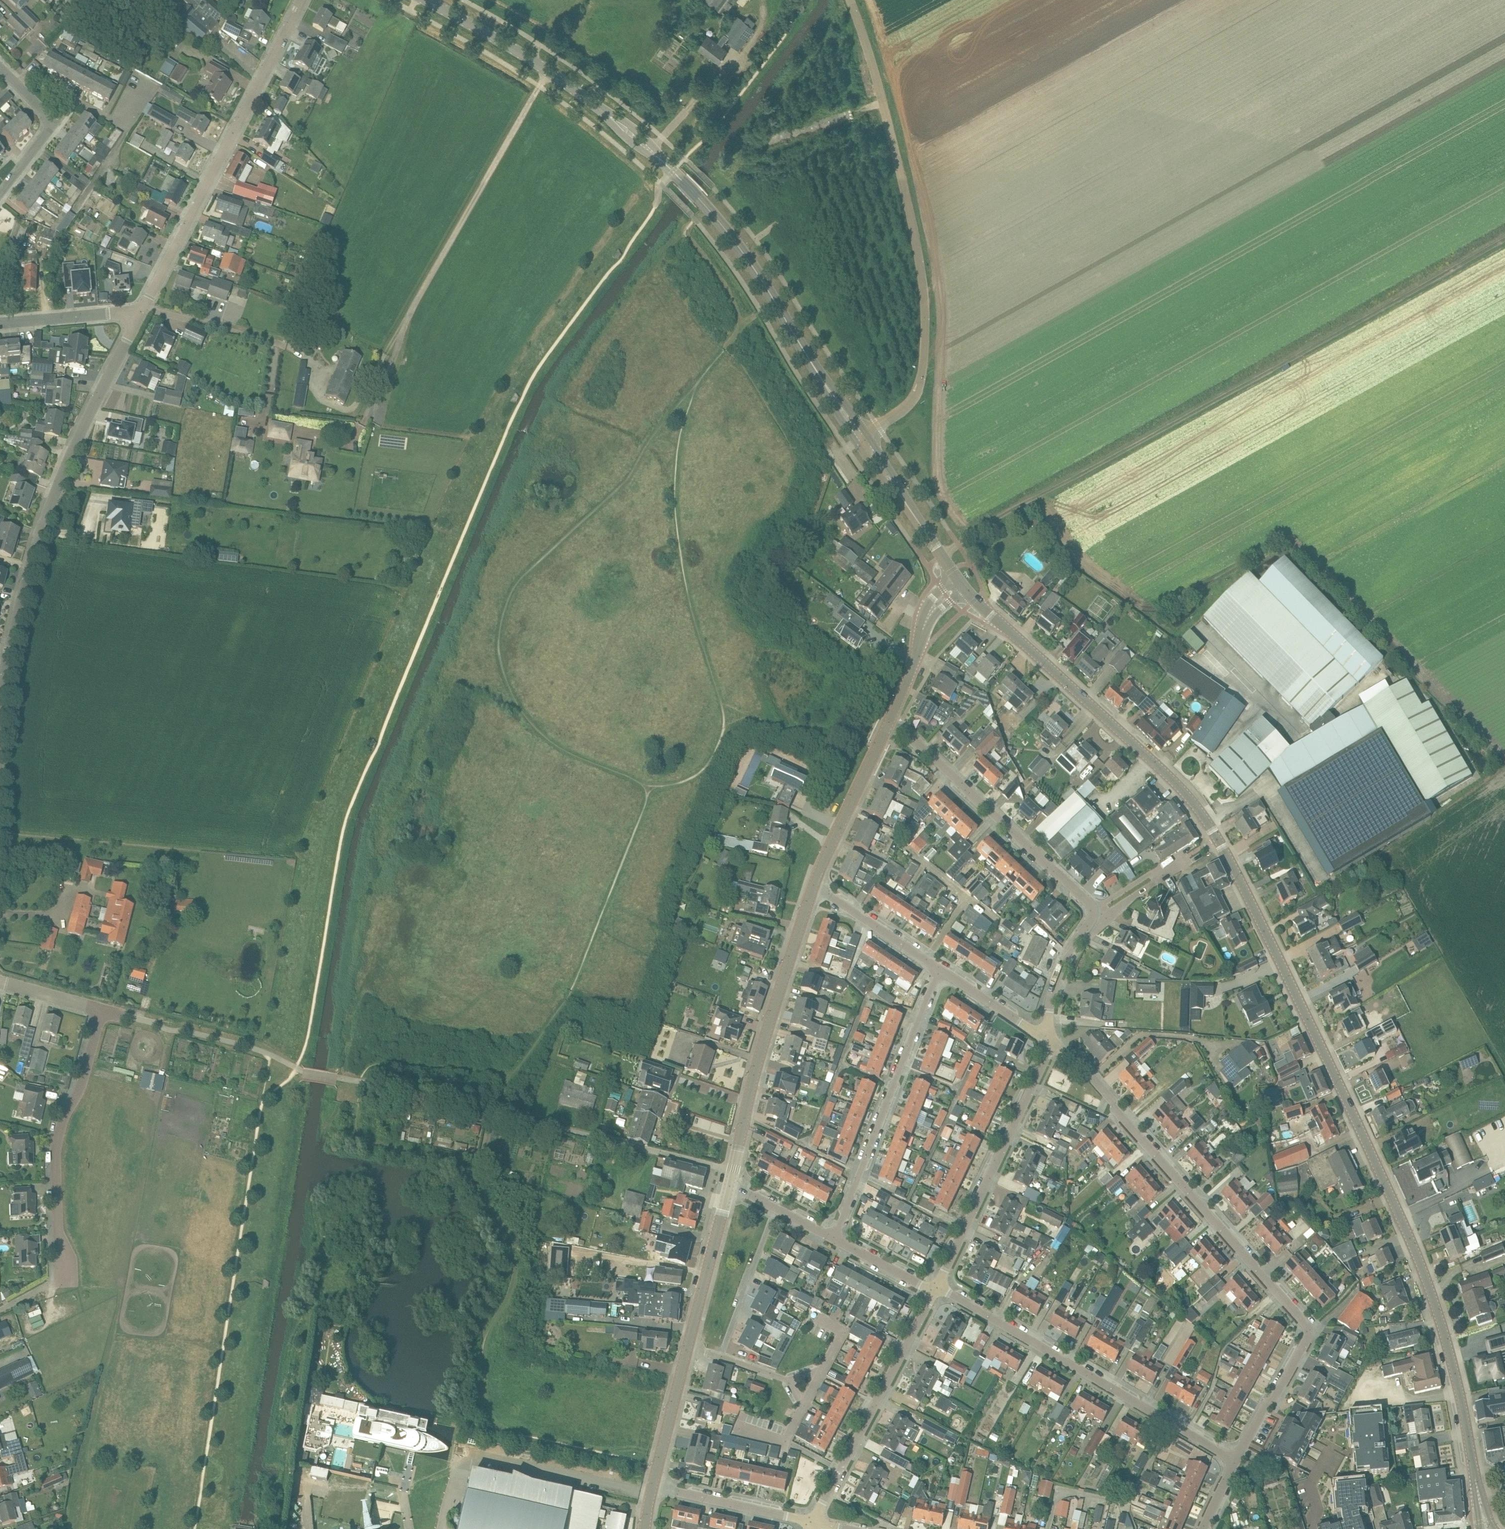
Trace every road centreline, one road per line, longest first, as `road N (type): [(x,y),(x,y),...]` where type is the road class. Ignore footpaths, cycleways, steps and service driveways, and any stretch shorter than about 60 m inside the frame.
road 1 (tertiary): [(1487,1528),(1441,1332),(1406,1235),(1244,886),(1183,789),(965,588)]
road 2 (residential): [(734,1170),(303,1072),(249,1046),(103,1009)]
road 3 (track): [(941,556),(1504,238)]
road 4 (residential): [(1236,1460),(1307,1336),(1303,1321),(1049,1038)]
road 5 (track): [(314,496),(333,484),(409,316),(550,72)]
road 6 (unclassified): [(879,425),(916,395),(925,309),(879,85),(850,0)]
road 7 (residential): [(0,698),(11,617),(62,467),(142,311)]
road 8 (residential): [(142,311),(301,0)]
road 9 (residential): [(1236,1460),(938,1287)]
road 10 (tertiary): [(734,1170),(813,885)]
road 11 (residential): [(835,1241),(940,966)]
road 12 (residential): [(1094,912),(890,720)]
road 13 (residential): [(60,1279),(56,1146),(103,1009)]
road 14 (residential): [(938,1287),(1049,1038)]
road 15 (residential): [(813,1522),(931,1290)]
road 16 (tertiary): [(817,371),(747,258),(668,166)]
road 17 (tertiary): [(609,115),(550,72),(424,0)]
road 18 (residential): [(777,1207),(720,1356),(688,1348)]
road 19 (tertiary): [(813,885),(890,720)]
road 20 (tertiary): [(688,1348),(731,1184)]
road 21 (residential): [(813,1522),(654,1486)]
road 22 (tertiary): [(817,371),(858,445),(903,499)]
road 23 (residential): [(940,966),(813,885)]
road 24 (residential): [(0,323),(142,311)]
road 25 (tertiary): [(654,1486),(688,1348)]
road 26 (residential): [(1049,1038),(1053,990),(1094,912)]
road 27 (residential): [(1049,1038),(940,966)]

